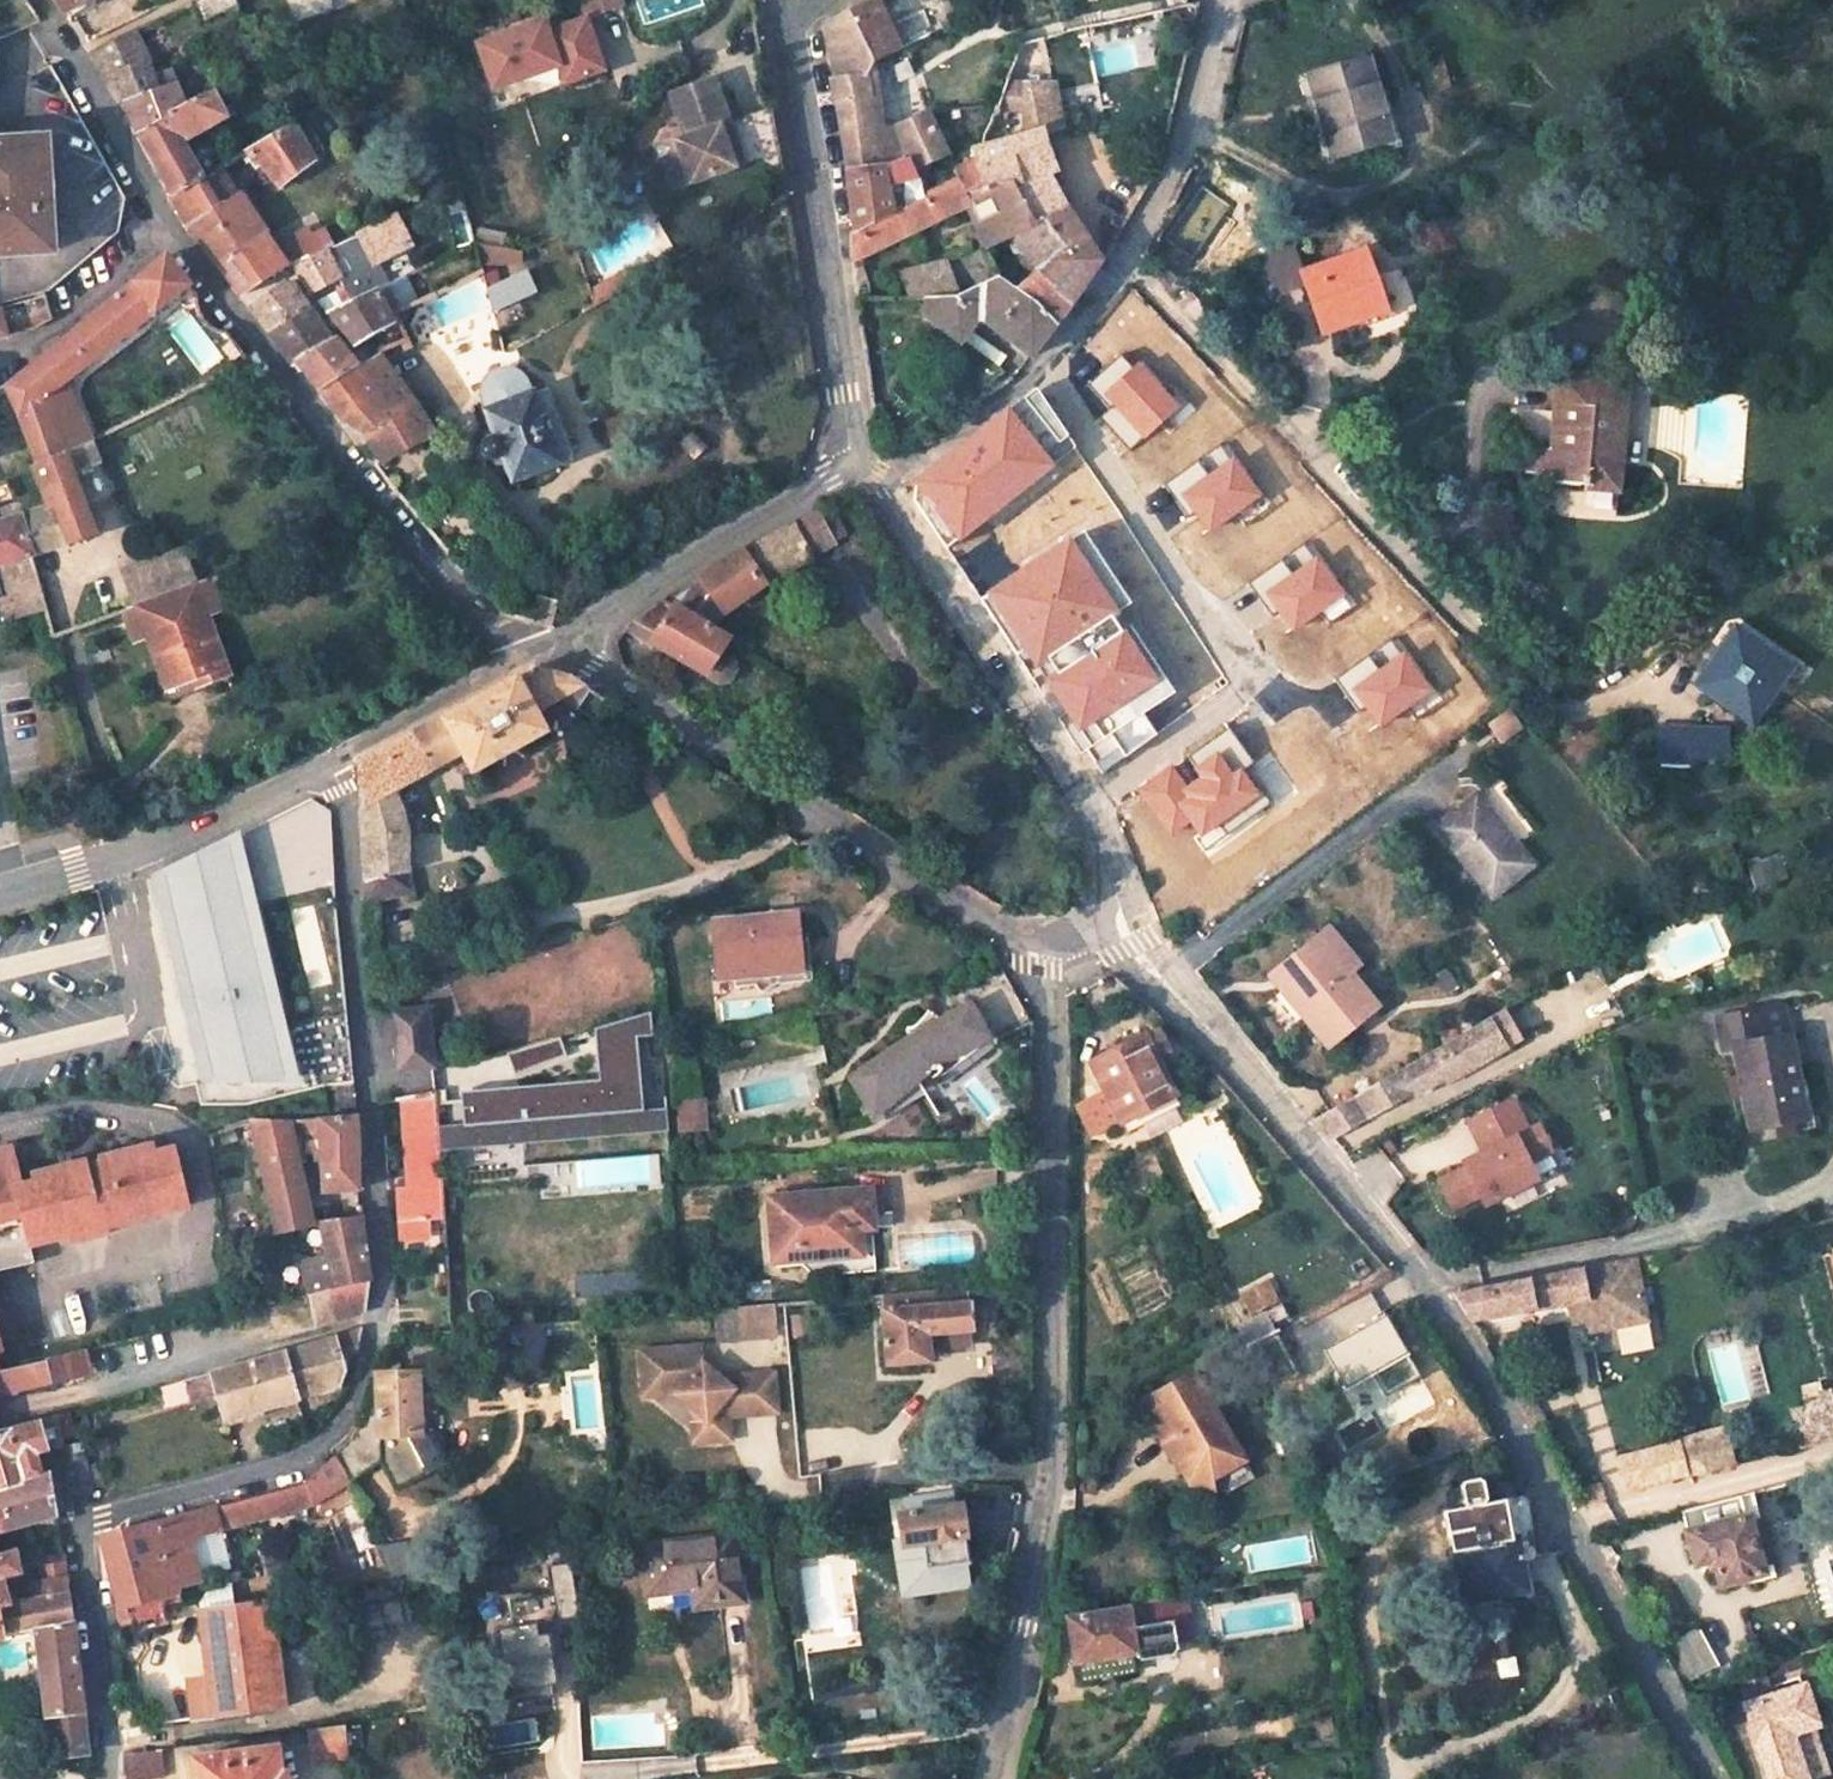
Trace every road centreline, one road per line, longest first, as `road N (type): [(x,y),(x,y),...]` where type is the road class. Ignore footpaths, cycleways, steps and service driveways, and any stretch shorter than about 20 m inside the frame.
road 1 (residential): [(339,759),(381,1295),(360,1375),(307,1464),(119,1510),(87,1533),(103,1778)]
road 2 (residential): [(1107,916),(1279,1108),(1456,1337),(1723,1778)]
road 3 (residential): [(1046,958),(1045,1510),(984,1778)]
road 4 (residential): [(862,471),(946,444),(1070,343),(1175,172),(1207,8)]
road 5 (residential): [(548,653),(1046,958)]
road 6 (residential): [(175,229),(330,446),(461,602),(548,653)]
road 7 (residential): [(1107,916),(1089,807),(862,471)]
road 8 (residential): [(784,22),(862,471)]
road 9 (residential): [(339,759),(114,860),(0,892)]
road 10 (residential): [(862,471),(548,653)]
road 11 (residential): [(34,0),(175,229)]
road 12 (residential): [(548,653),(492,673),(339,759)]
road 13 (residential): [(175,229),(57,327),(0,343)]

